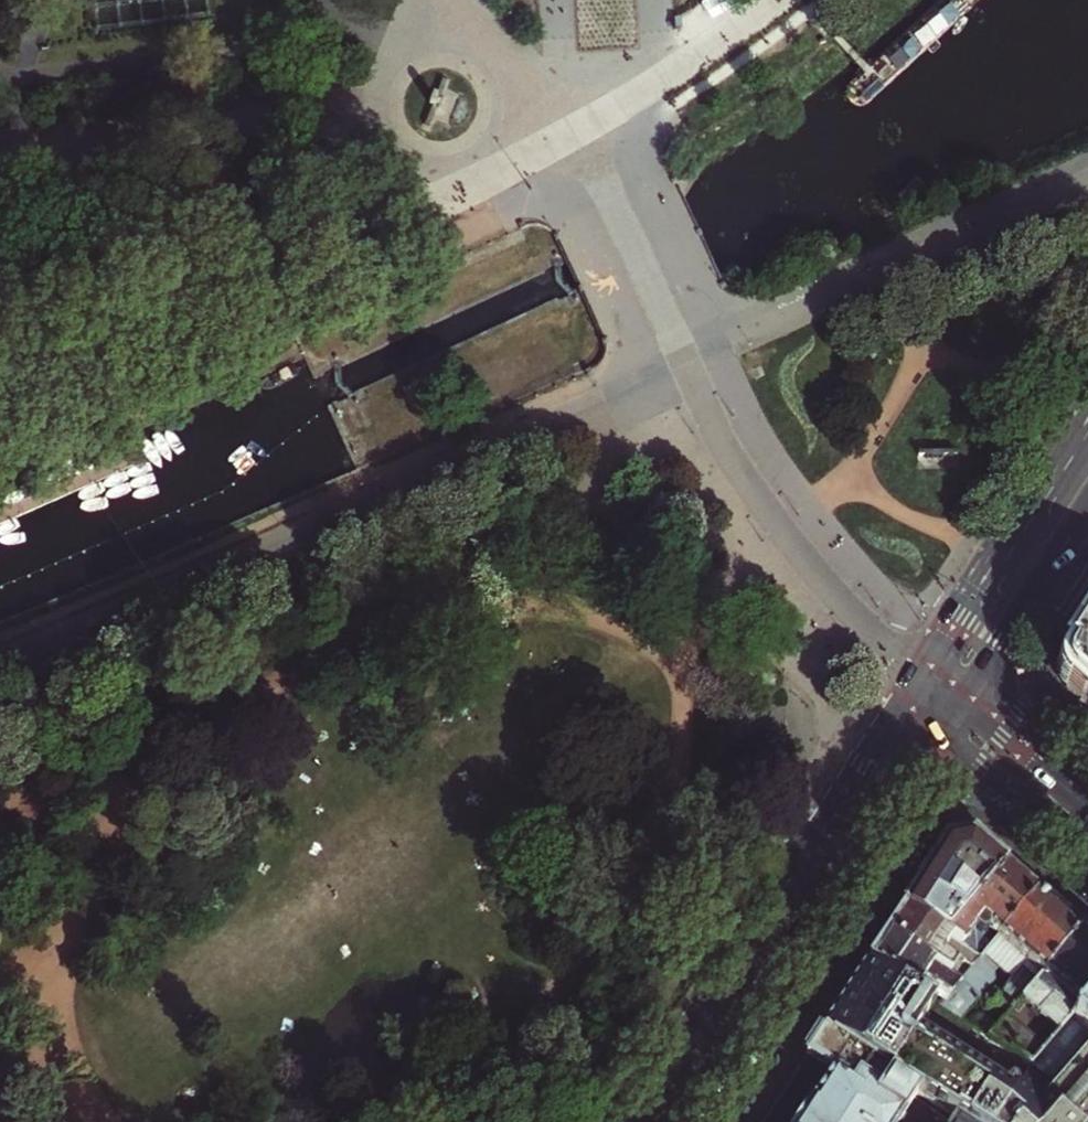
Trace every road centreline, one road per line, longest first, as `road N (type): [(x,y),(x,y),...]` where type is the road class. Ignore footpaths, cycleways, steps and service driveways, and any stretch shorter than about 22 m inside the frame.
road 1 (primary): [(924,671),(634,1121)]
road 2 (primary): [(685,1121),(936,745)]
road 3 (primary): [(1087,416),(924,671)]
road 4 (secondary): [(936,745),(1087,856)]
road 5 (primary): [(970,698),(1069,540)]
road 6 (secondary): [(1087,795),(970,698)]

